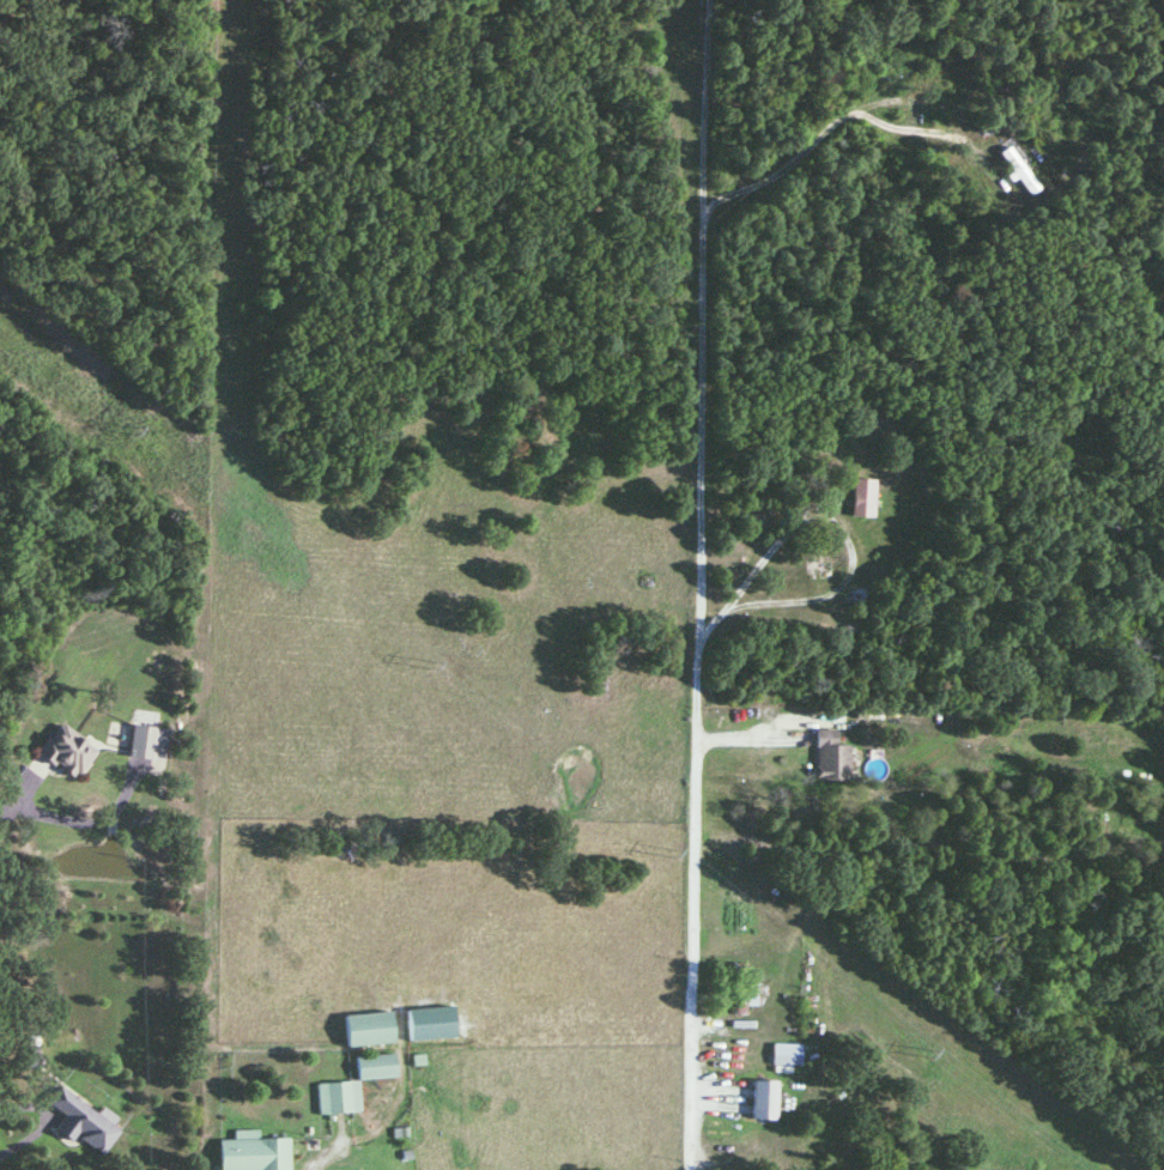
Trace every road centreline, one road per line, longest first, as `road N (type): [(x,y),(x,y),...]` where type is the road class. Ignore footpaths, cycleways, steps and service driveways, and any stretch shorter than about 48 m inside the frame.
road 1 (residential): [(684,1169),(702,207)]

